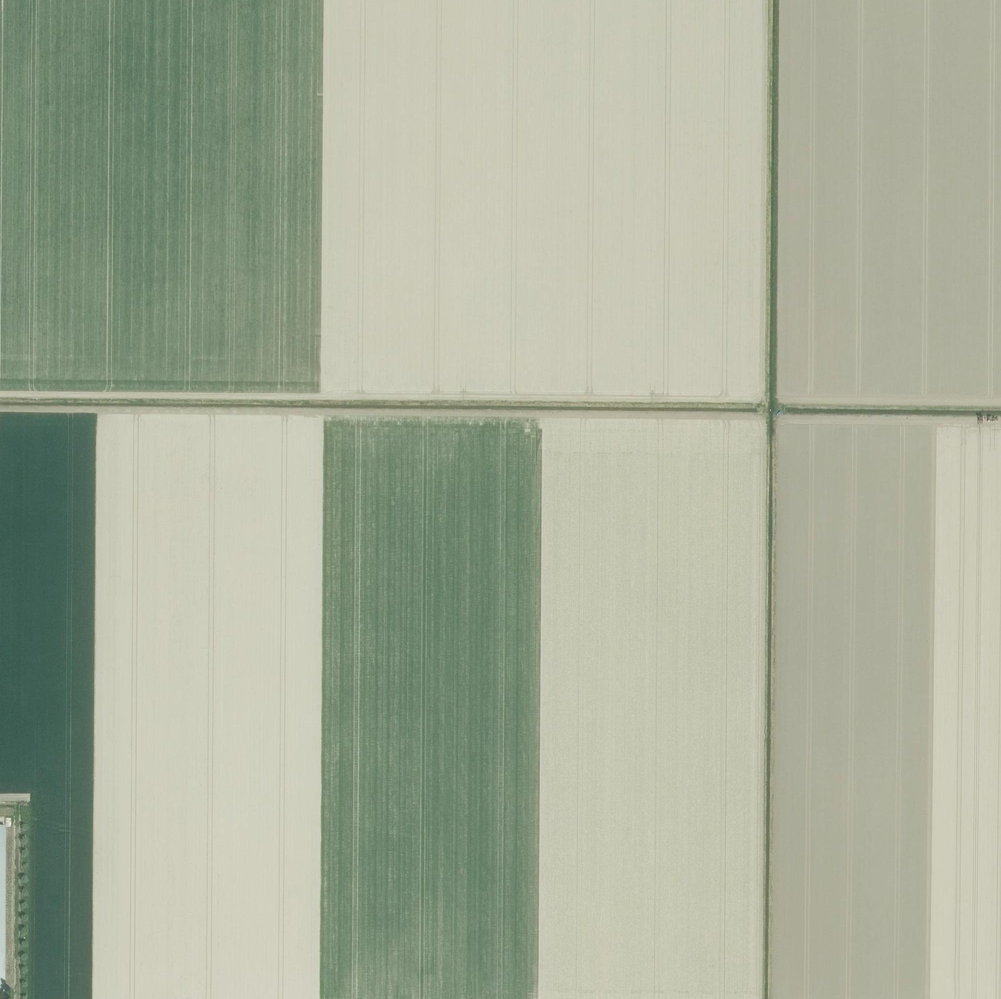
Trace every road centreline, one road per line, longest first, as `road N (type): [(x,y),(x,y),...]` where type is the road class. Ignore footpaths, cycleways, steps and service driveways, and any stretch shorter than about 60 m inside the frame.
road 1 (track): [(0,394),(537,397)]

